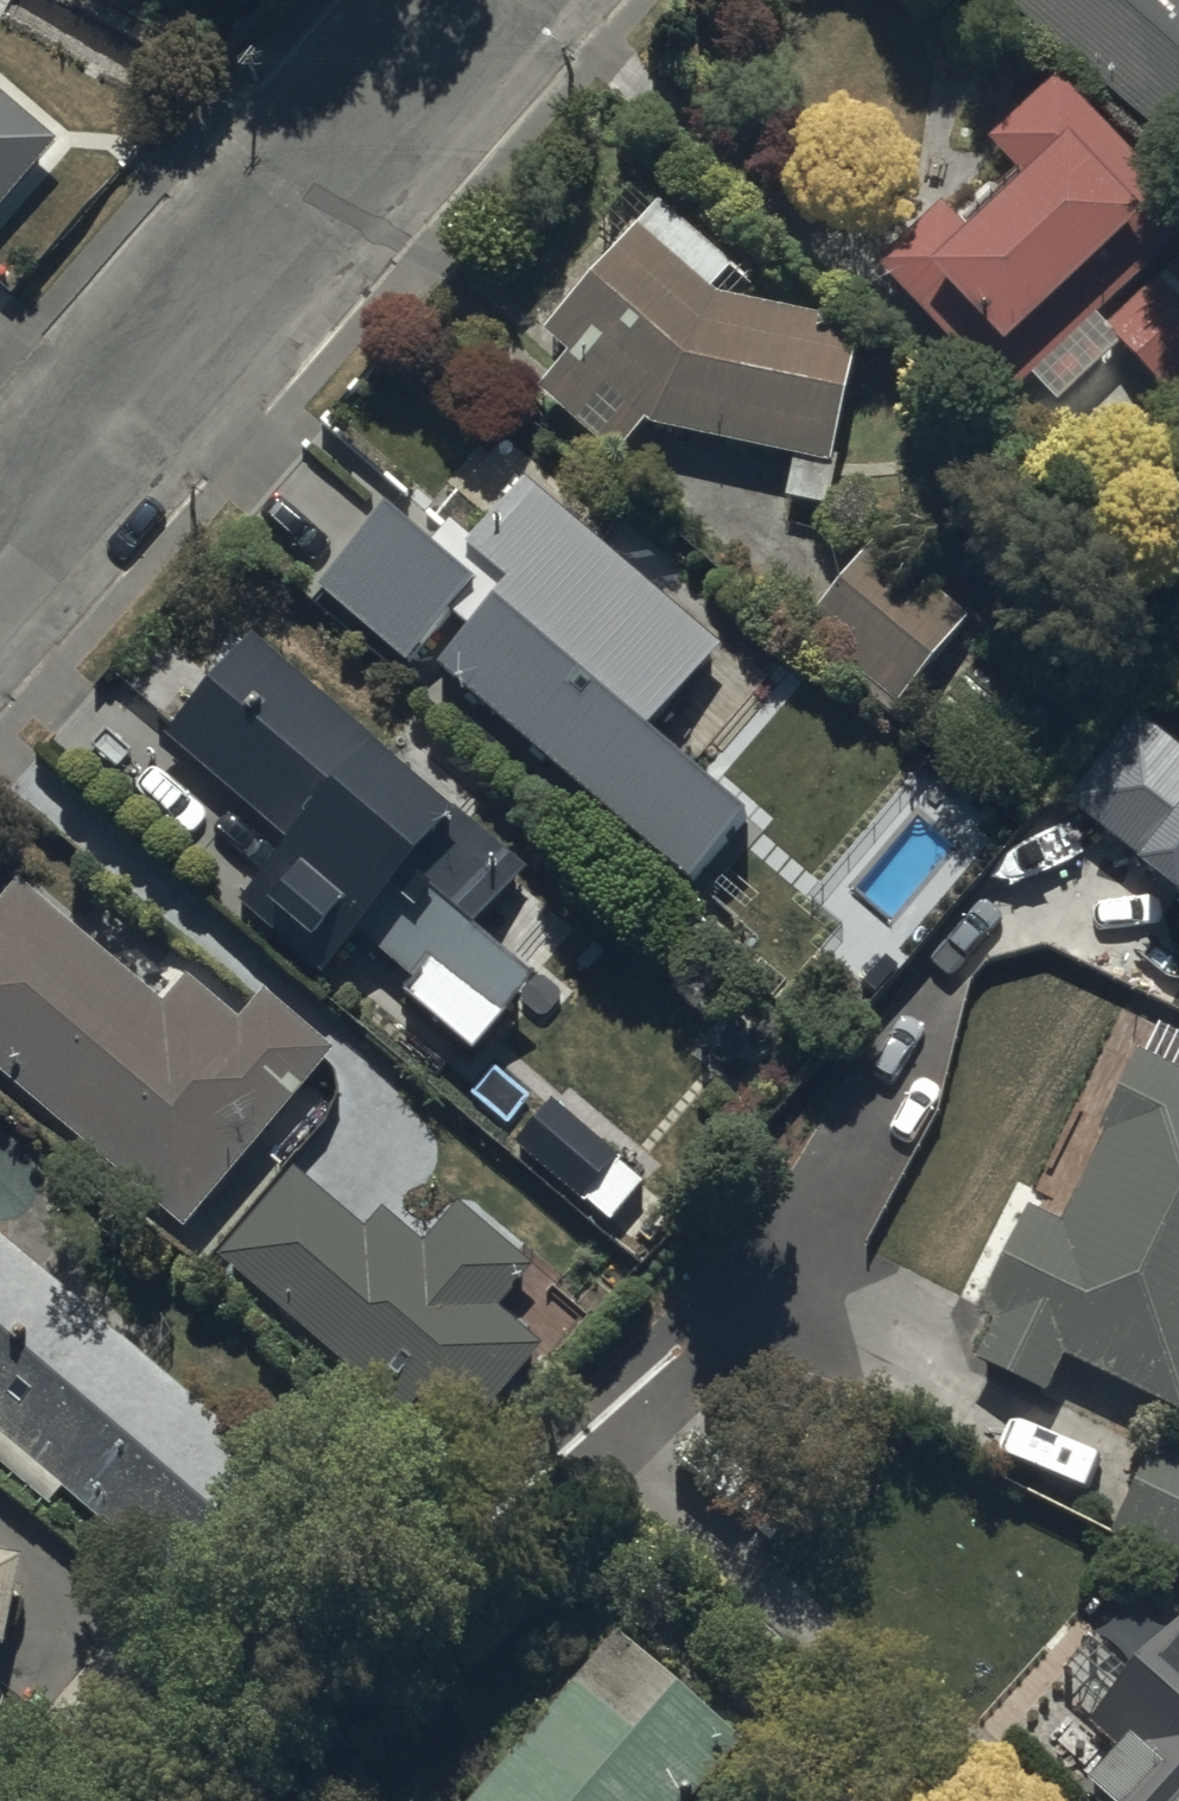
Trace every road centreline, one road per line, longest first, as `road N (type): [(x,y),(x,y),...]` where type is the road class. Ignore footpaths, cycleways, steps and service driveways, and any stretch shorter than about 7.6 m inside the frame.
road 1 (residential): [(0,537),(474,0)]

